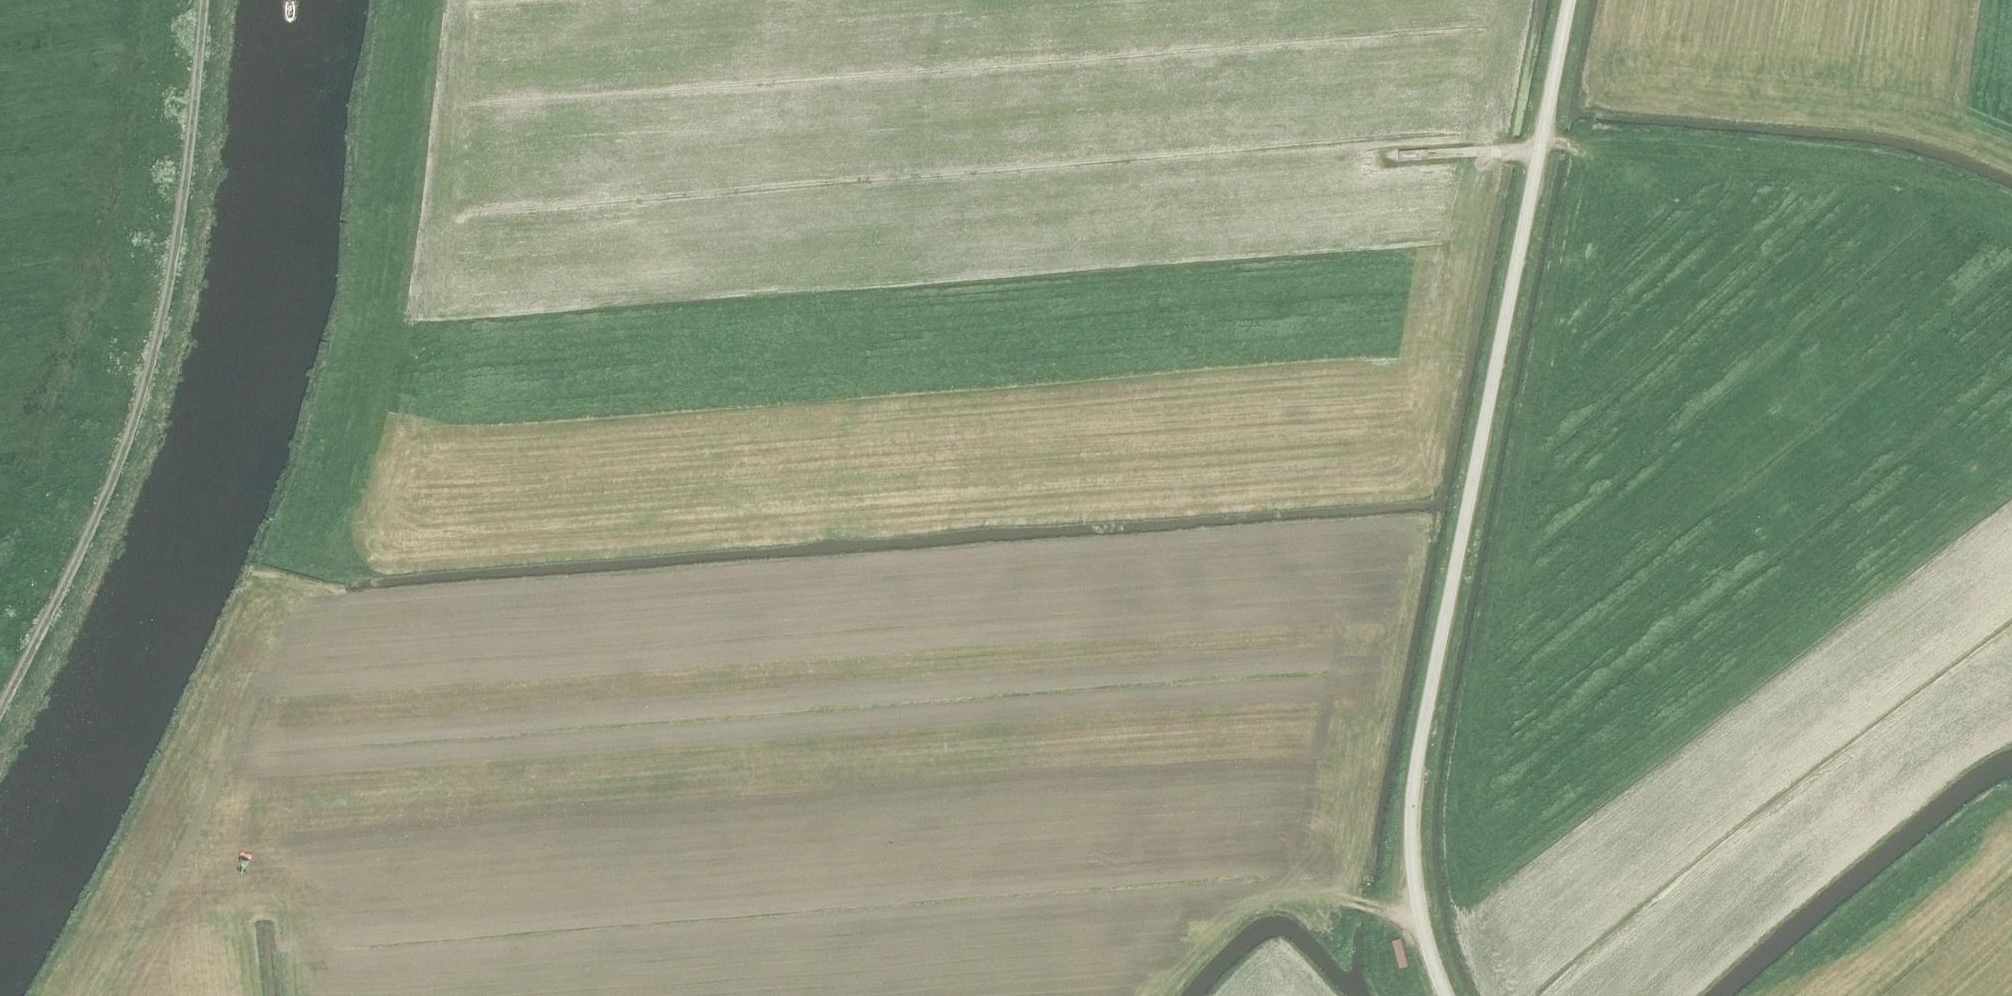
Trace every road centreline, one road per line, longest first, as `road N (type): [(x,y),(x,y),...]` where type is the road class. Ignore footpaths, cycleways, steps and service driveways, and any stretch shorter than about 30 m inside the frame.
road 1 (unclassified): [(1447,995),(1416,899),(1413,789),(1569,0)]
road 2 (track): [(0,708),(132,426),(168,290),(204,0)]

